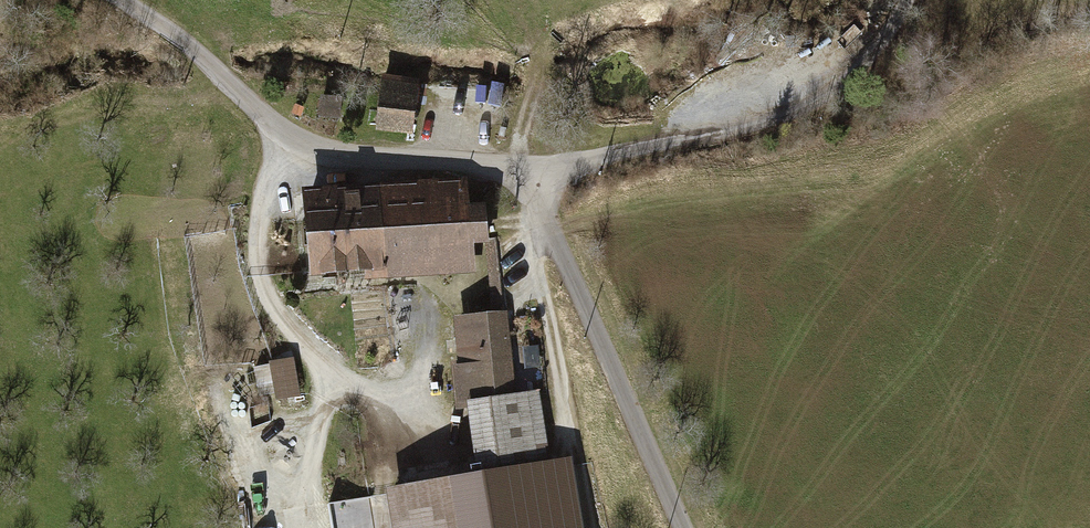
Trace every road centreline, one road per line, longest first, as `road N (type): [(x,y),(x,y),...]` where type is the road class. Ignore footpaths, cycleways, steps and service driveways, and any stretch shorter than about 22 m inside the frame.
road 1 (unclassified): [(120,0),(276,130),(312,149),(354,162),(497,168),(536,182)]
road 2 (track): [(905,0),(896,26),(851,77),(810,104),(536,182)]
road 3 (track): [(276,130),(255,217),(265,306),(293,347),(433,454)]
road 4 (track): [(681,527),(536,182)]
road 5 (track): [(536,182),(523,215),(583,481),(586,527)]

